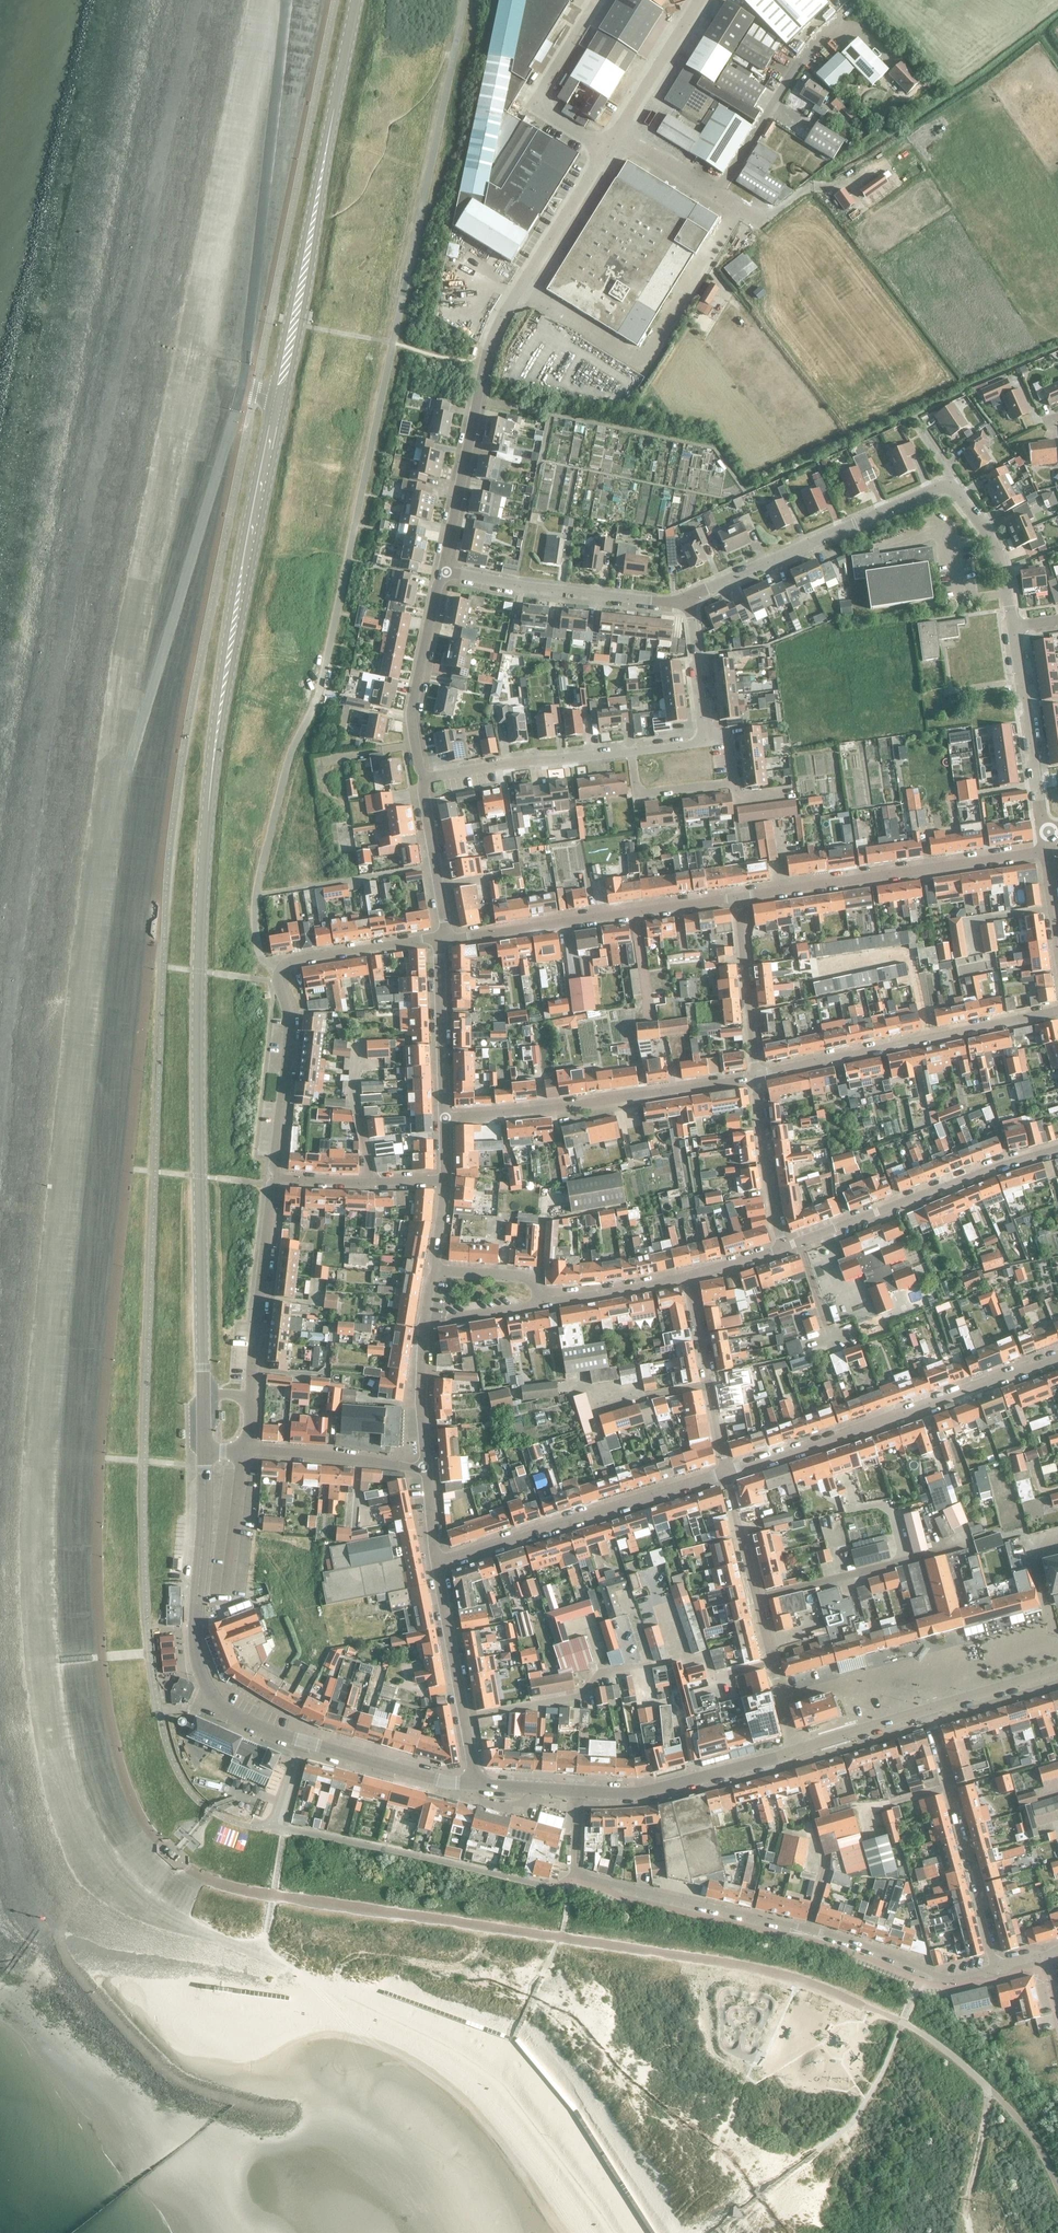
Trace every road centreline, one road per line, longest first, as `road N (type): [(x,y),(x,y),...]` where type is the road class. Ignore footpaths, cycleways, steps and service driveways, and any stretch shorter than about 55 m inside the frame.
road 1 (secondary): [(203,1393),(201,971),(216,734),(242,561),(355,0)]
road 2 (secondary): [(475,1784),(275,1734),(217,1705),(195,1650),(204,1451)]
road 3 (residential): [(577,1792),(576,1873),(585,1878),(862,1944),(943,1977),(995,1967)]
road 4 (residential): [(278,1178),(291,1039),(281,968),(439,940)]
road 5 (residential): [(727,1474),(1057,1355)]
road 6 (residential): [(738,207),(642,357),(519,289)]
road 7 (residential): [(444,1119),(757,1076)]
road 8 (residential): [(738,897),(1045,851)]
road 9 (residential): [(757,1076),(1057,1010)]
road 10 (residential): [(437,1564),(727,1474)]
road 11 (residential): [(445,573),(484,360),(519,289)]
road 12 (residential): [(447,939),(738,897)]
road 13 (residential): [(783,1249),(1057,1149)]
road 14 (residential): [(794,1751),(727,1474)]
road 15 (residential): [(947,486),(687,600)]
road 16 (residential): [(995,1967),(929,1709)]
road 17 (residential): [(687,600),(445,573)]
road 18 (unclassified): [(720,196),(807,51),(851,7)]
road 19 (residential): [(475,1784),(437,1564)]
road 20 (secondary): [(577,1792),(641,1793),(794,1751)]
road 21 (residential): [(254,1398),(278,1178)]
road 22 (residential): [(424,778),(412,718),(445,573)]
road 23 (residential): [(630,752),(424,778)]
road 24 (residential): [(1042,830),(1013,627)]
road 25 (residential): [(605,153),(546,113),(541,91),(597,0)]
road 26 (residential): [(727,1474),(689,1277)]
road 27 (residential): [(424,1468),(425,1320),(437,1270)]
road 28 (residential): [(630,752),(636,785),(645,793),(735,782),(729,742),(707,741)]
road 29 (residential): [(757,1076),(738,897)]
road 30 (residential): [(444,1119),(439,940)]
road 31 (residential): [(424,1468),(248,1451)]
road 32 (residential): [(783,1249),(757,1076)]
road 33 (residential): [(278,1178),(447,1180)]
road 34 (residential): [(447,939),(424,778)]
road 35 (residential): [(519,289),(605,153)]
road 36 (residential): [(1013,627),(994,546),(947,486)]
road 37 (residential): [(617,132),(700,0)]
road 38 (residential): [(539,1305),(689,1277)]
road 39 (track): [(987,2086),(970,2232)]
road 40 (residential): [(707,741),(687,600)]
road 41 (secondary): [(794,1751),(929,1709)]
road 42 (secondary): [(929,1709),(1057,1673)]
road 43 (residential): [(720,196),(617,132)]
road 44 (residential): [(539,1305),(532,1281),(522,1277),(437,1270)]

